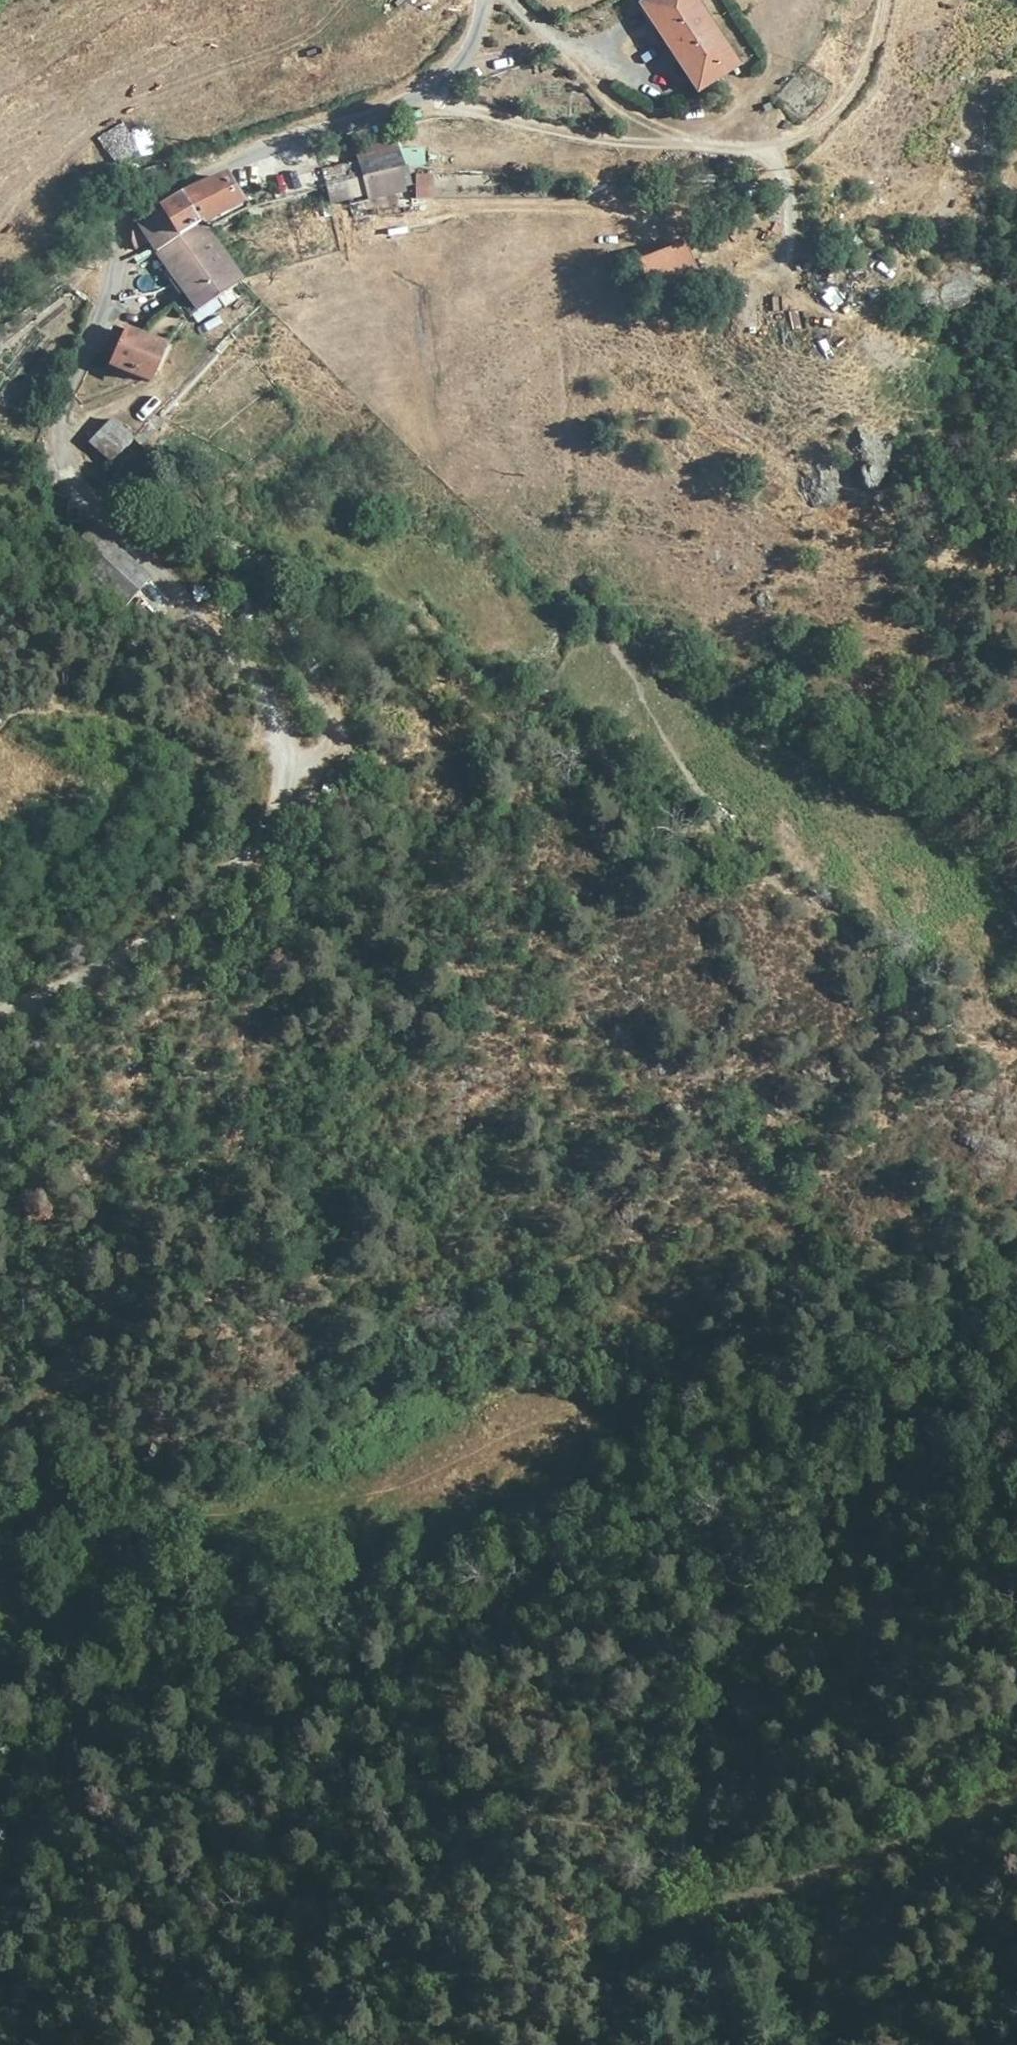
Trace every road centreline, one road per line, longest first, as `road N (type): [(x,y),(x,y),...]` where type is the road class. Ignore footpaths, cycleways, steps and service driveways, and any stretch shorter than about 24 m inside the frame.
road 1 (residential): [(472,0),(471,44),(393,114),(202,169)]

